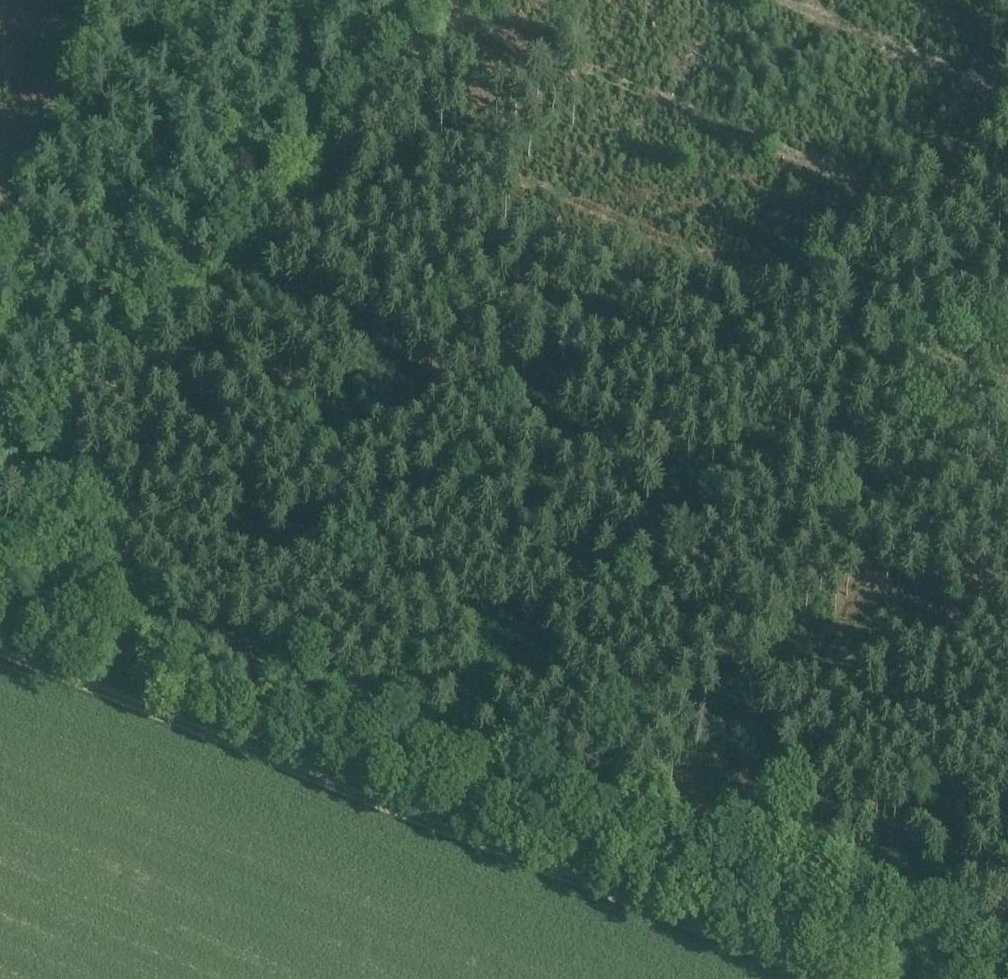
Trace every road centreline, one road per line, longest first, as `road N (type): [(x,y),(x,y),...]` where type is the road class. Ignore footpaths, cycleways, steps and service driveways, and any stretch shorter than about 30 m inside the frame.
road 1 (track): [(0,648),(829,978)]
road 2 (track): [(82,0),(0,198)]

